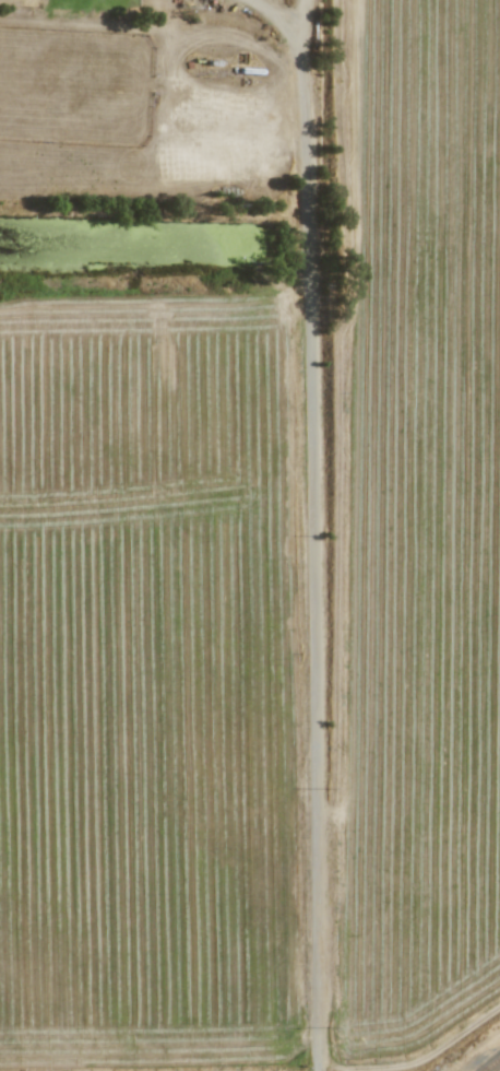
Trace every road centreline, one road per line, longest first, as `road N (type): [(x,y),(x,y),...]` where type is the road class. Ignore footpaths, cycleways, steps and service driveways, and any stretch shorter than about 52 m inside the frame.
road 1 (residential): [(322,1070),(311,245),(296,24)]

